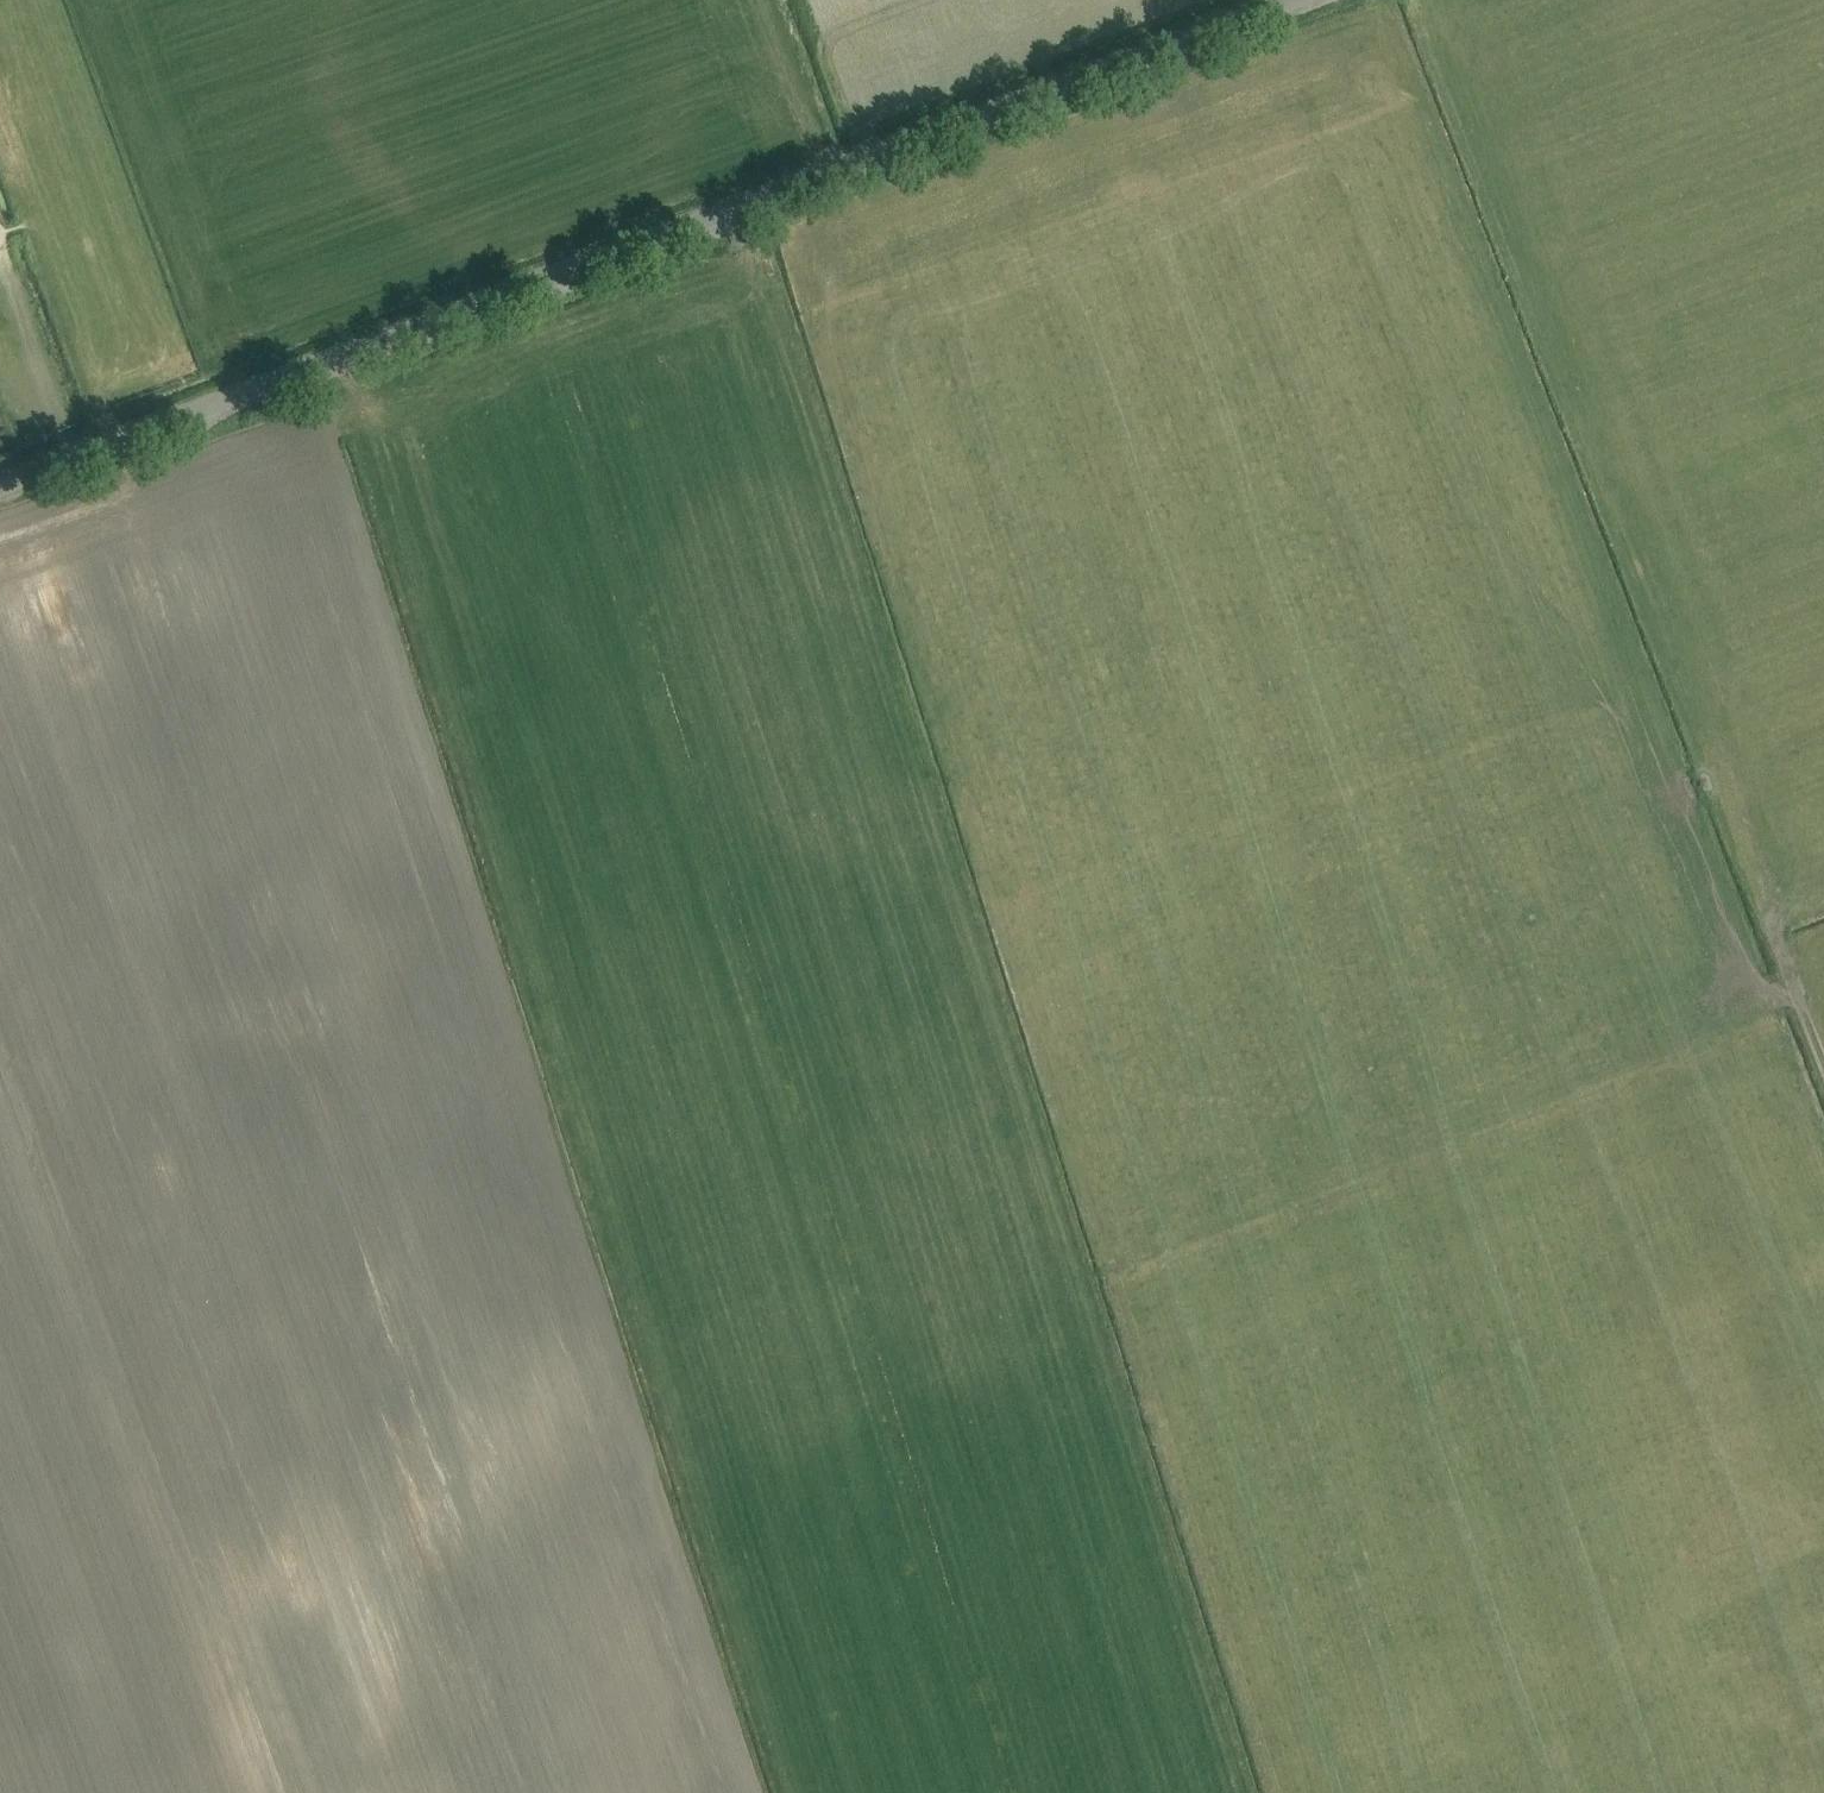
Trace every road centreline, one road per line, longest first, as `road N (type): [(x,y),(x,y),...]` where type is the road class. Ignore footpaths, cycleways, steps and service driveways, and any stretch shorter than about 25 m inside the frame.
road 1 (unclassified): [(0,486),(1295,0)]

